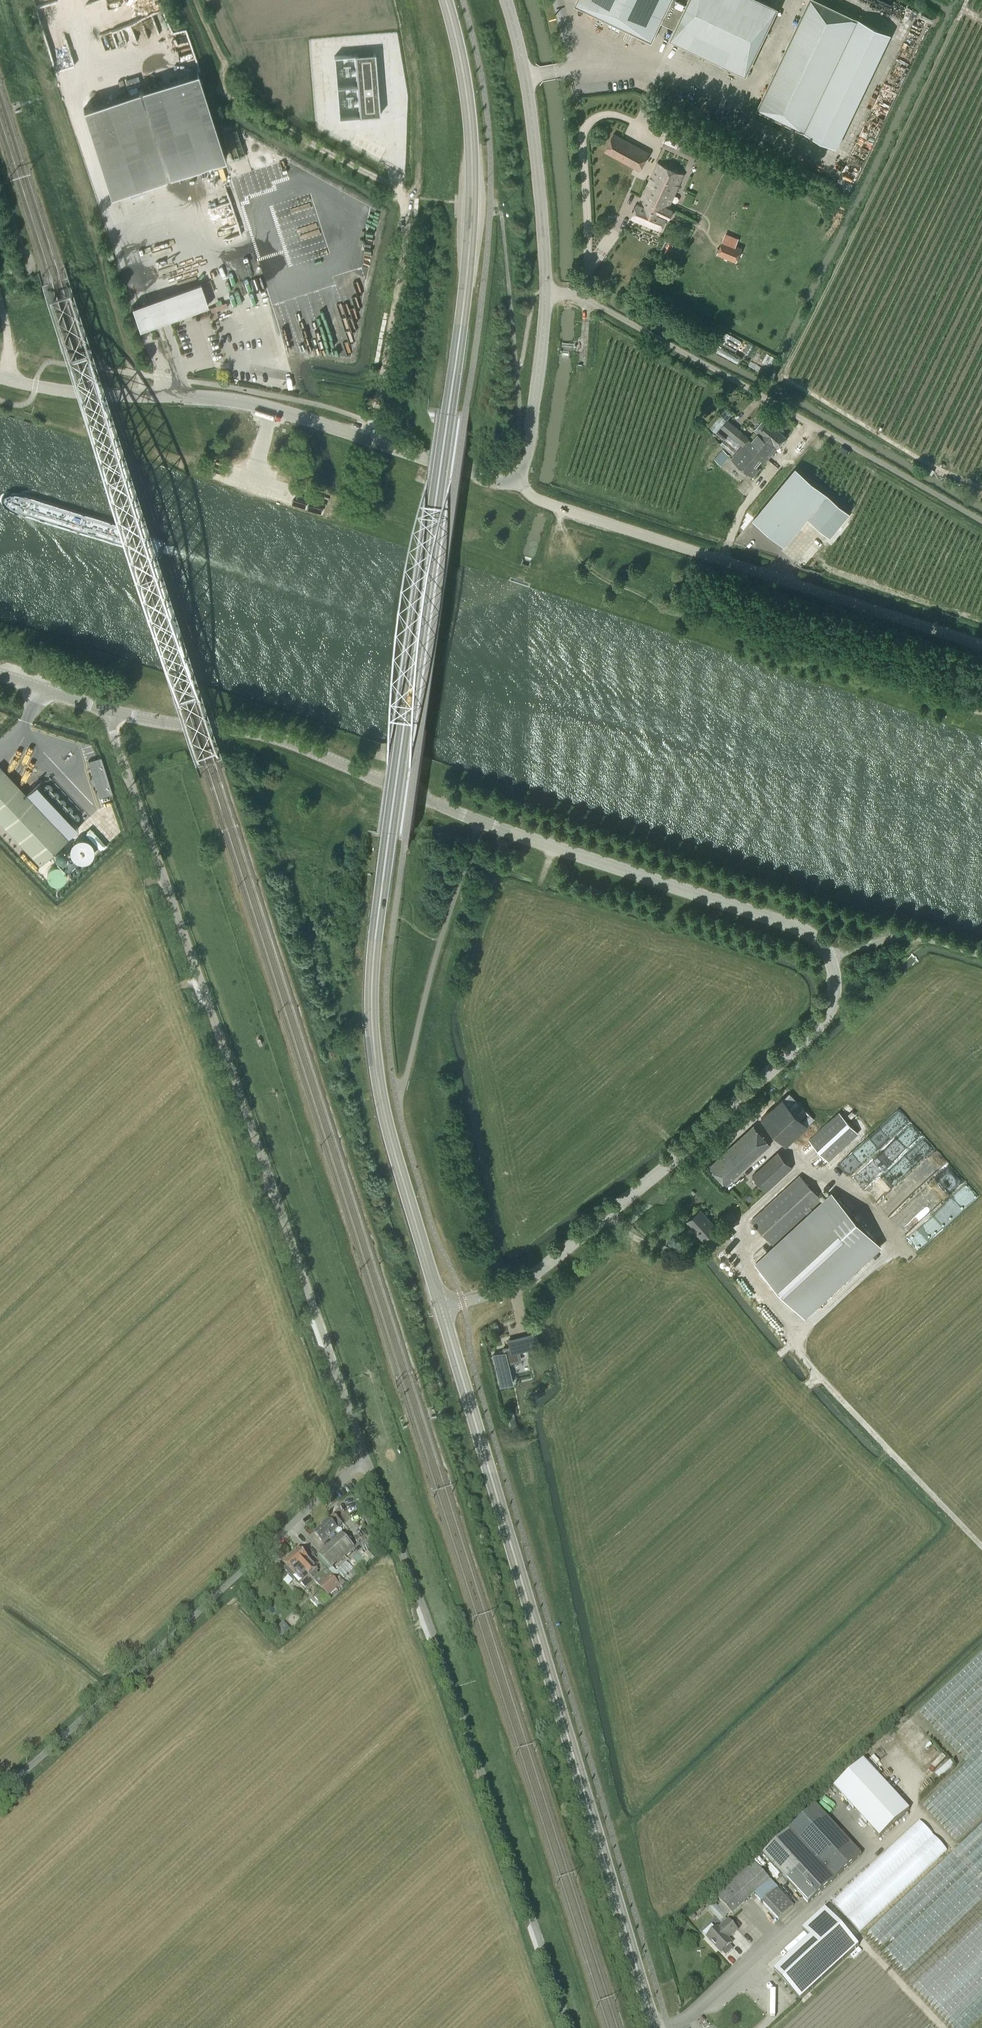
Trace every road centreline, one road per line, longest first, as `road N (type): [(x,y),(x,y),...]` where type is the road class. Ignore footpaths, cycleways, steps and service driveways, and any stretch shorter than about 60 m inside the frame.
road 1 (tertiary): [(441,1306),(385,1116),(372,986),(472,226),(471,111),(449,0)]
road 2 (tertiary): [(441,1306),(532,1274),(819,1031),(835,993),(823,949),(799,930),(481,822),(284,739),(115,713)]
road 3 (unclassified): [(367,1459),(116,741),(115,713)]
road 4 (tertiary): [(656,2027),(441,1306)]
road 5 (unclassified): [(570,2027),(367,1459)]
road 6 (unclassified): [(0,1795),(367,1459)]
road 7 (unclassified): [(981,646),(539,501),(515,483)]
road 8 (unclassified): [(981,521),(602,308),(574,294),(545,293)]
road 9 (track): [(561,508),(566,549),(598,577),(672,613),(981,713)]
road 10 (unclassified): [(366,437),(408,220),(403,196),(231,97)]
road 11 (unclassified): [(366,437),(246,403),(73,390),(0,376)]
road 12 (unclassified): [(545,293),(526,77),(505,0)]
road 13 (unclassified): [(515,483),(545,293)]
road 14 (track): [(981,957),(908,937),(827,957)]
road 15 (unclassified): [(515,483),(366,437)]
road 16 (track): [(141,395),(101,256)]
road 17 (tertiary): [(115,713),(0,676)]

